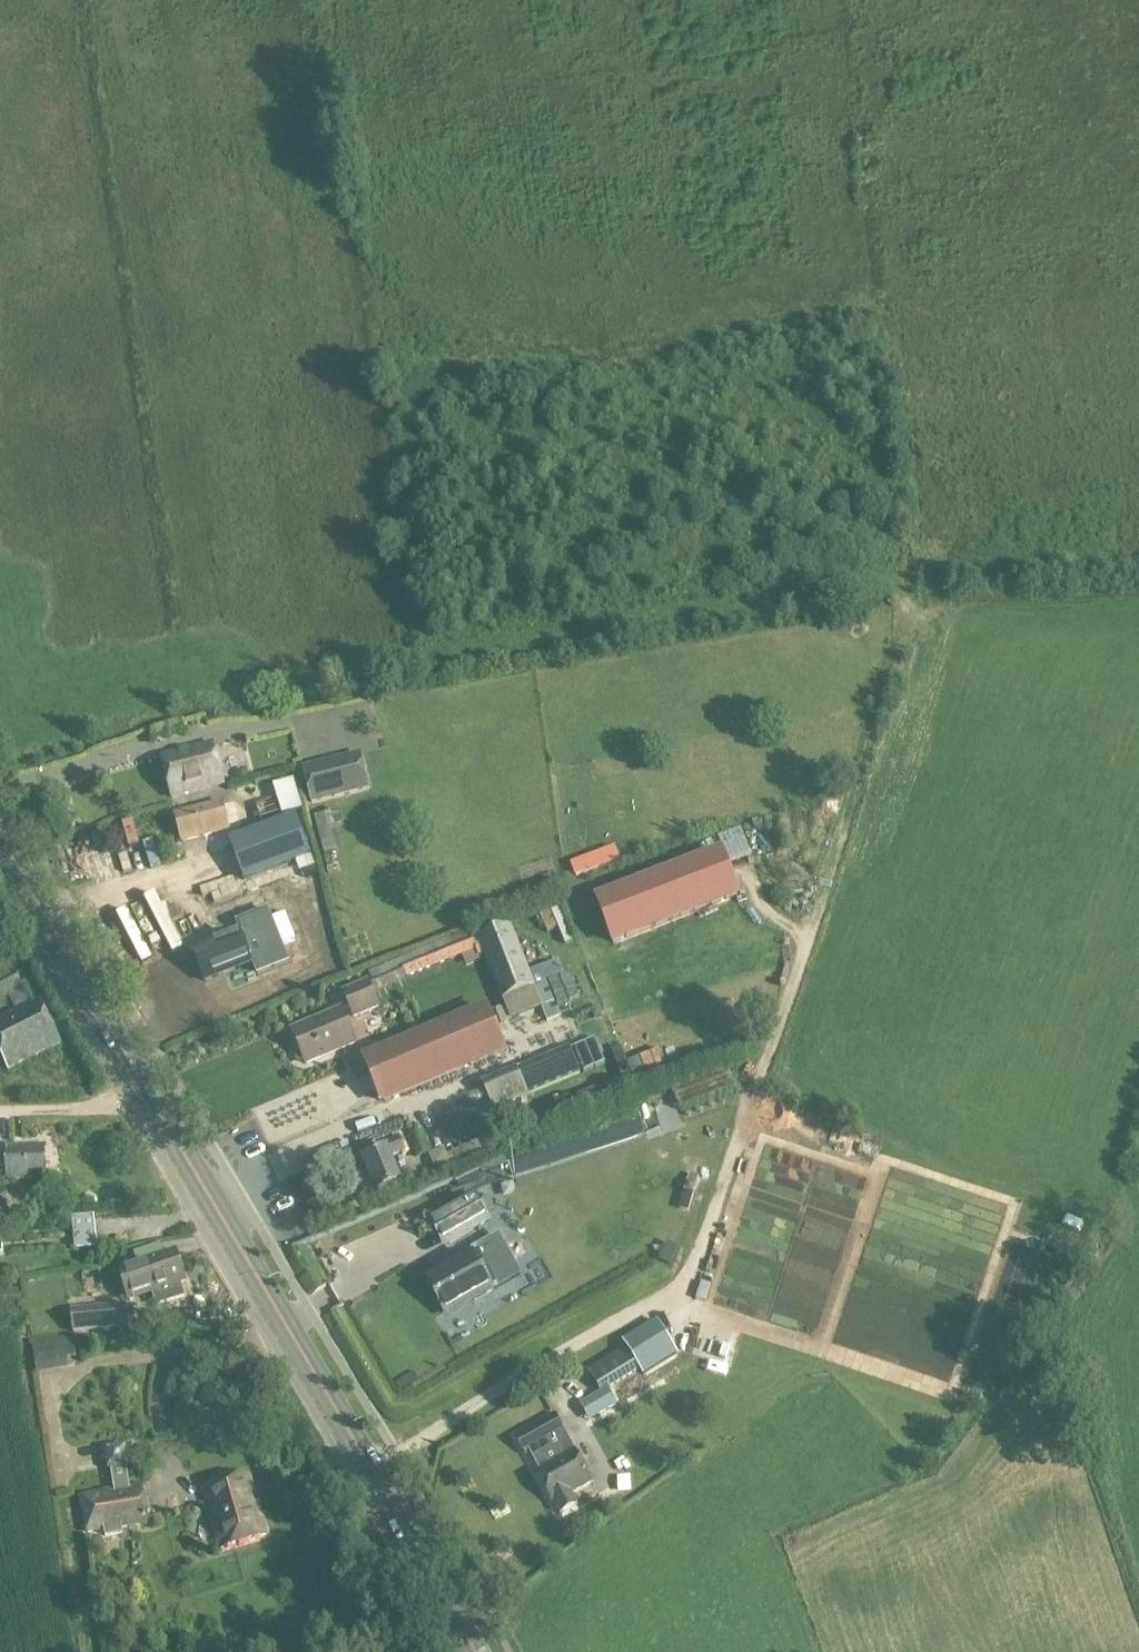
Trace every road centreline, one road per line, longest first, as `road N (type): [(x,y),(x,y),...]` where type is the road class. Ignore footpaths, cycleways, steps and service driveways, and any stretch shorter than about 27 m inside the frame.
road 1 (track): [(904,587),(901,639),(699,1265),(680,1290),(507,1381),(375,1475)]
road 2 (secondary): [(474,1651),(146,1096)]
road 3 (secondary): [(146,1096),(0,838)]
road 4 (unclassified): [(146,1096),(105,1109),(0,1114)]

